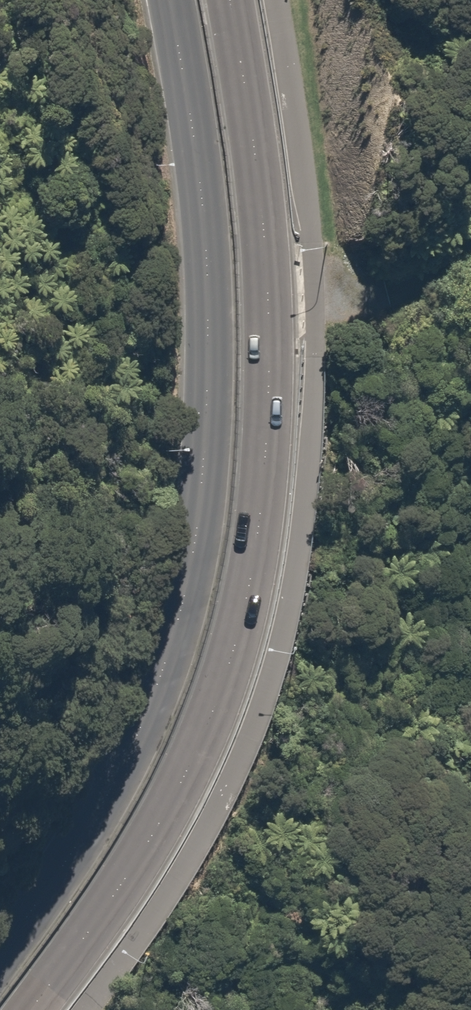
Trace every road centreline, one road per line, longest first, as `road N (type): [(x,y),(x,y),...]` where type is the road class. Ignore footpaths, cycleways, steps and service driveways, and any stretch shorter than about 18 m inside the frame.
road 1 (secondary): [(230,0),(267,234),(269,423),(248,590),(224,683),(175,801),(30,1009)]
road 2 (secondary): [(0,951),(123,769),(177,626),(195,535),(204,484),(205,249),(168,0)]

